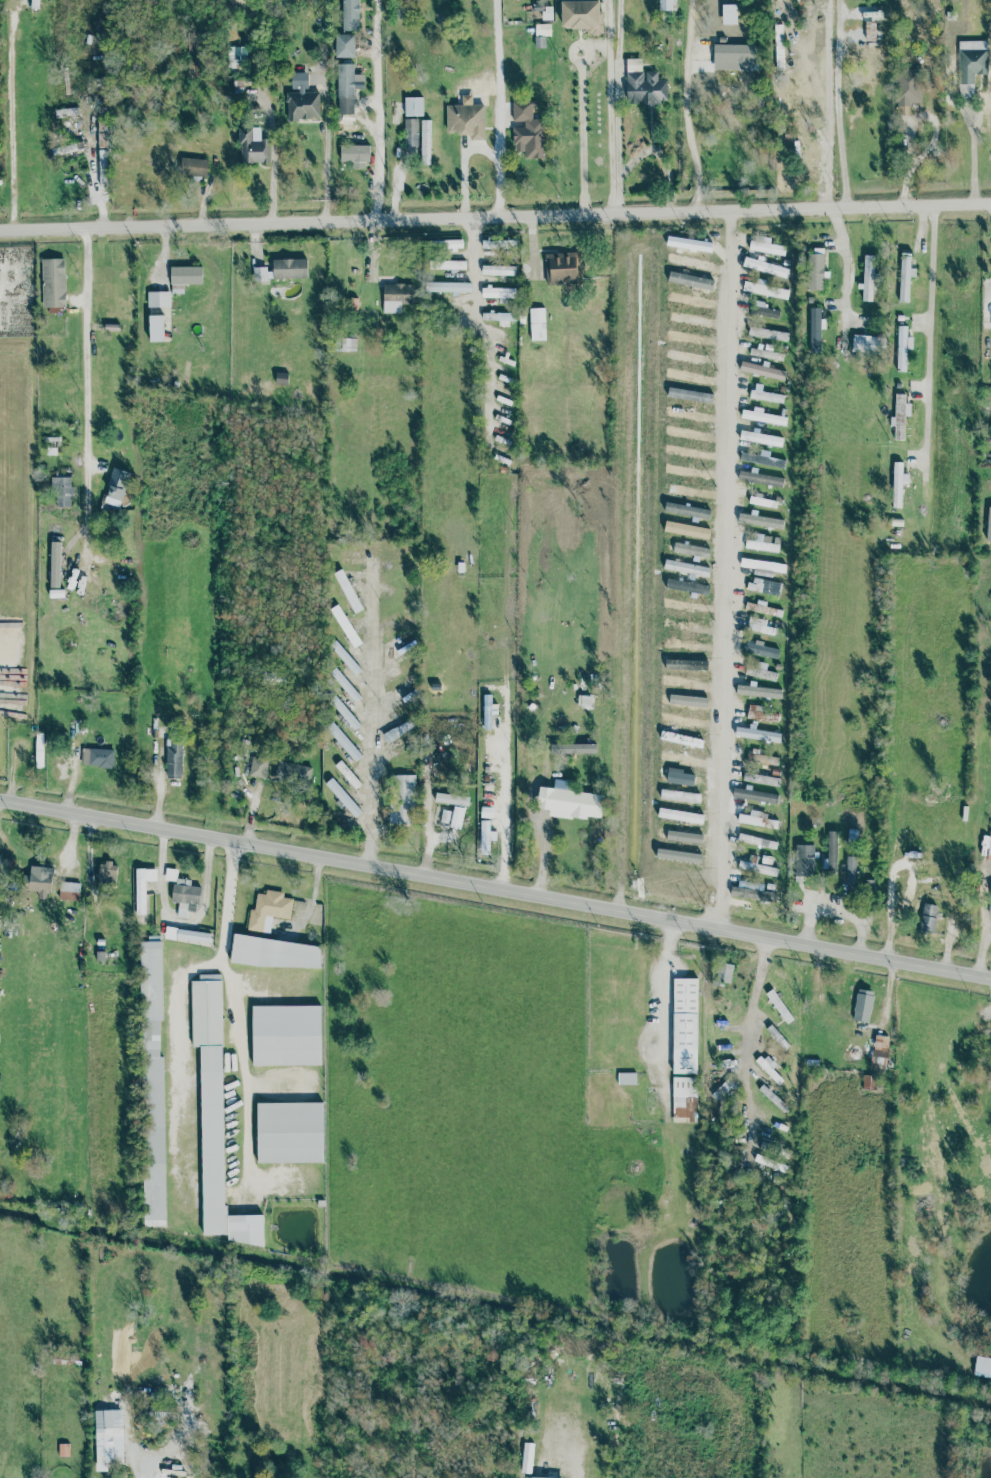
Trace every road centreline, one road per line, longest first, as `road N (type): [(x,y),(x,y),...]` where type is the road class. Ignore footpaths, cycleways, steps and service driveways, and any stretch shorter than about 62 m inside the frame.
road 1 (secondary): [(0,797),(990,977)]
road 2 (residential): [(723,927),(731,210)]
road 3 (residential): [(371,220),(990,203)]
road 4 (residential): [(0,229),(371,220)]
road 5 (residential): [(88,227),(92,553)]
road 6 (residential): [(373,568),(373,864)]
road 7 (residential): [(507,216),(510,0)]
road 8 (residential): [(850,206),(841,43)]

